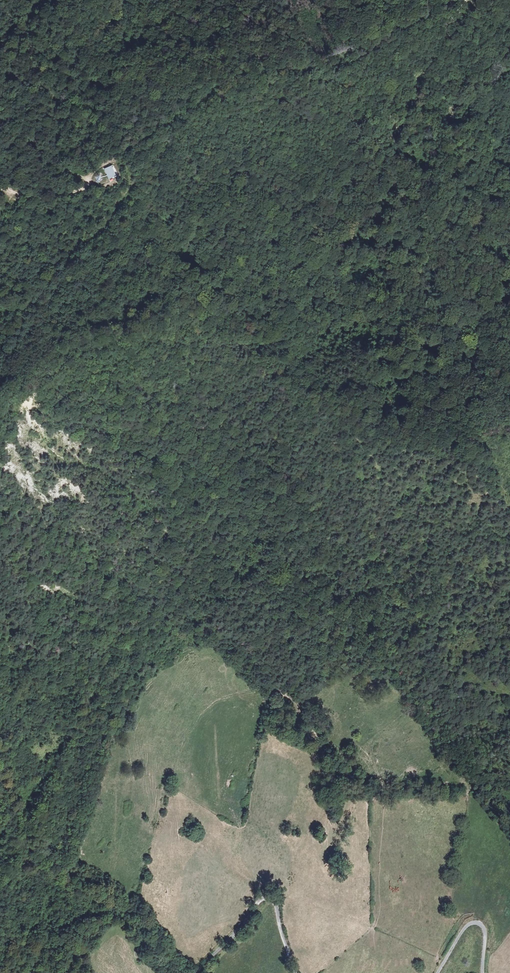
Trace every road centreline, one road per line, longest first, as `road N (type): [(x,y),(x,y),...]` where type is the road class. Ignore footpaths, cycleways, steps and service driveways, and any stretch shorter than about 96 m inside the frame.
road 1 (track): [(509,65),(385,173),(416,77),(468,0)]
road 2 (unclassified): [(197,972),(267,897),(278,906),(296,972)]
road 3 (track): [(86,185),(57,161),(49,67),(27,20)]
road 4 (unclassified): [(437,972),(466,925),(478,921),(486,933),(483,972)]
road 5 (track): [(0,188),(67,194),(108,162)]

